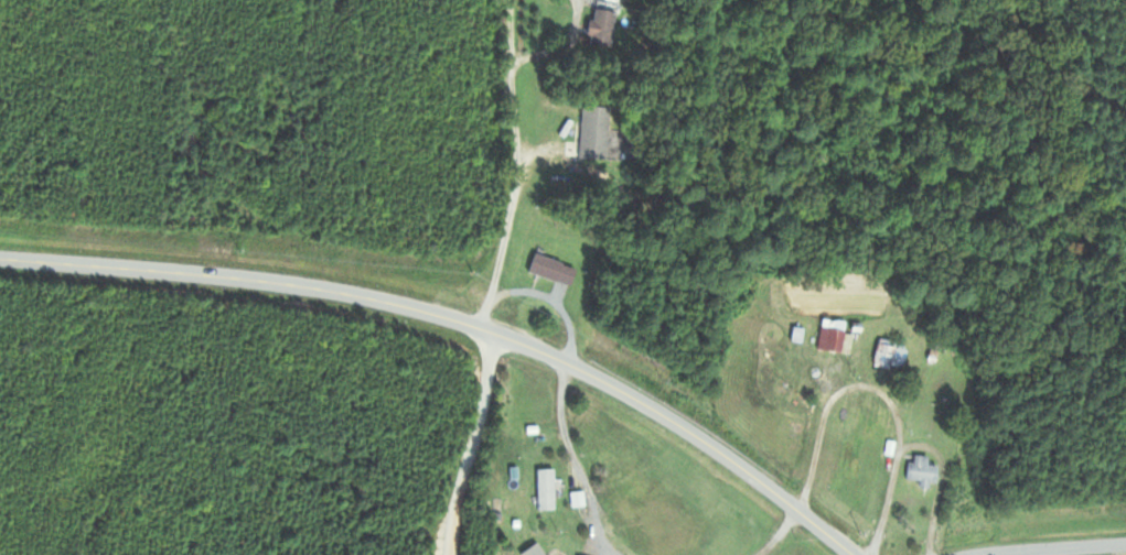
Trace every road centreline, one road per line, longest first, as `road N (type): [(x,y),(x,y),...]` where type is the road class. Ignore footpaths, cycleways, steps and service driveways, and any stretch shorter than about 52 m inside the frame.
road 1 (tertiary): [(851,554),(669,420),(498,337),(332,296),(0,262)]
road 2 (residential): [(452,554),(498,337)]

